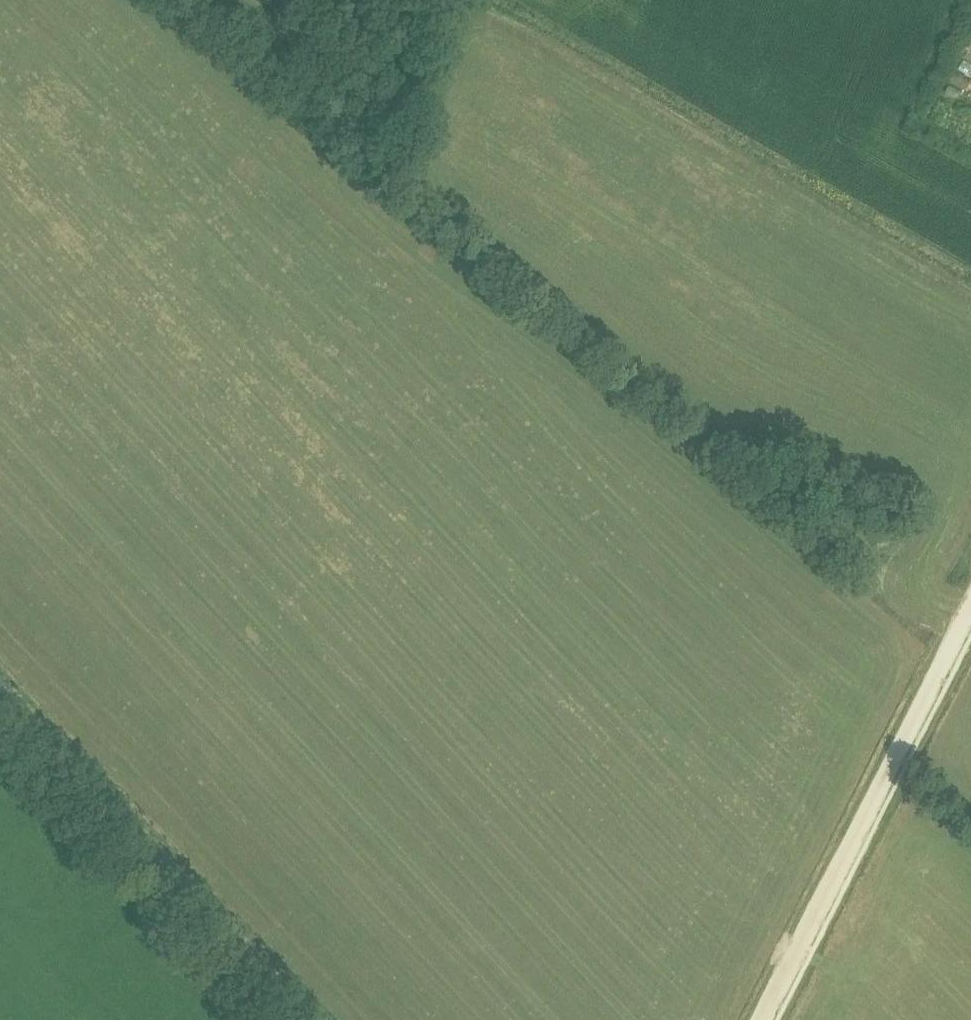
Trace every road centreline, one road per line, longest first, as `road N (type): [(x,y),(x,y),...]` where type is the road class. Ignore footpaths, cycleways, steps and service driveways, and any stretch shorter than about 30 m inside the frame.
road 1 (track): [(763,1019),(970,602)]
road 2 (unclassified): [(308,1019),(0,687)]

